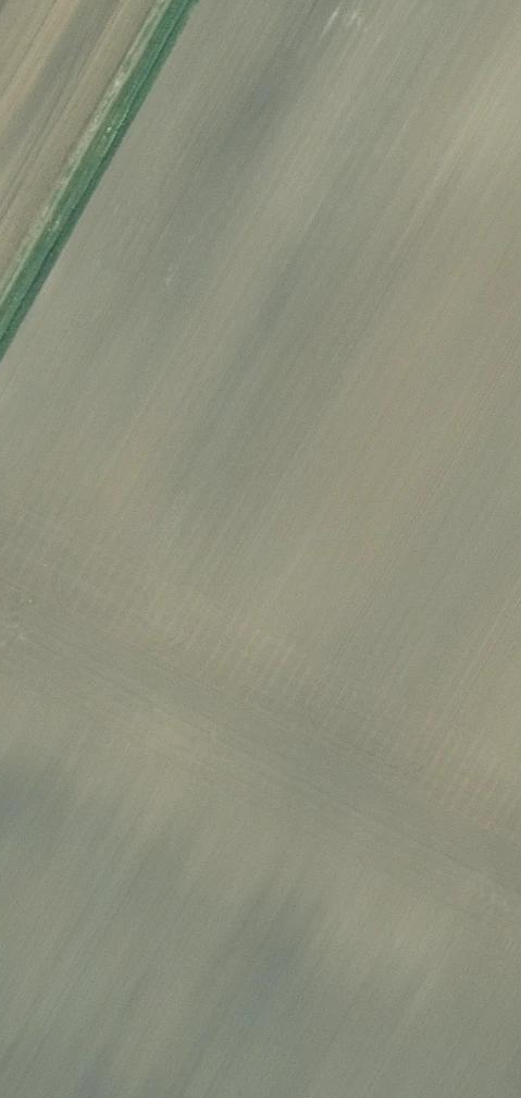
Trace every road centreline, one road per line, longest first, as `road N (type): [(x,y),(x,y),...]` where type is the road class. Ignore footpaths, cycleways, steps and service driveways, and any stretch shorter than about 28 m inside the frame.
road 1 (track): [(0,302),(167,0)]

